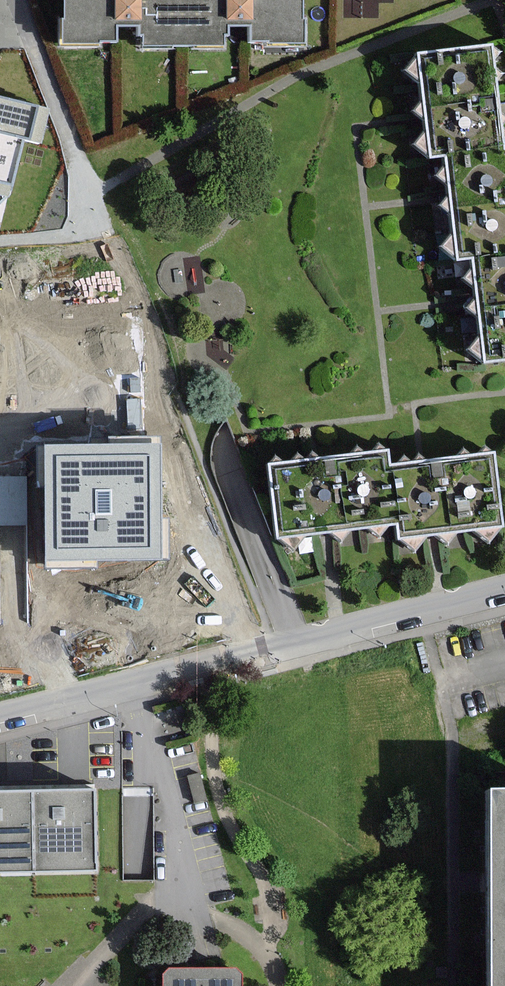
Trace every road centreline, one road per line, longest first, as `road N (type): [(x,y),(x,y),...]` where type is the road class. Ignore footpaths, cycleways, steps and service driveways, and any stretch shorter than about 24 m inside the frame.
road 1 (residential): [(0,716),(504,596)]

